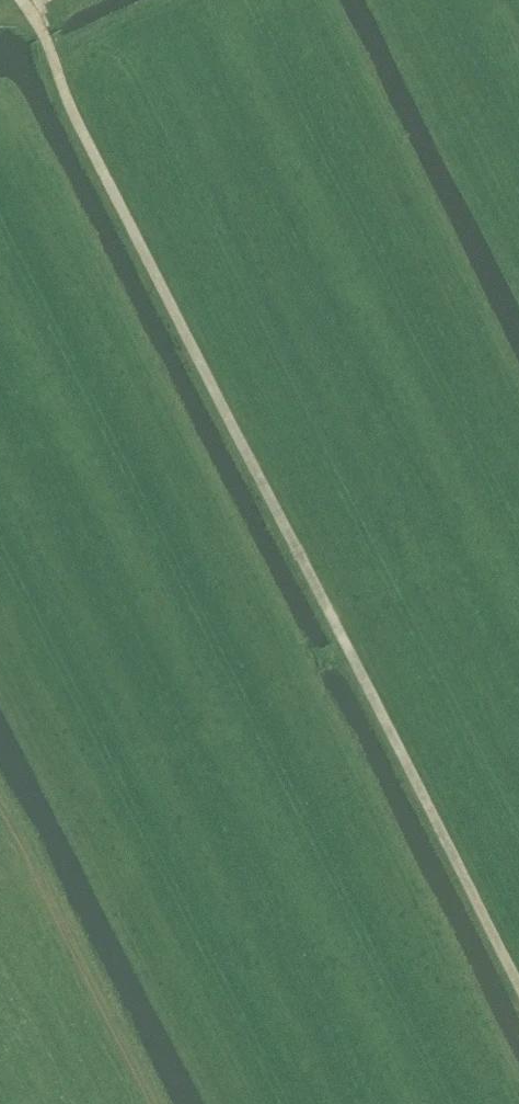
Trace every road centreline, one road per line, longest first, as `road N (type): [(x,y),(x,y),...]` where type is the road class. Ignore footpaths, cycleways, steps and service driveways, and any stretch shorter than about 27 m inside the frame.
road 1 (track): [(518,983),(71,111),(25,0)]
road 2 (track): [(154,1103),(0,803)]

